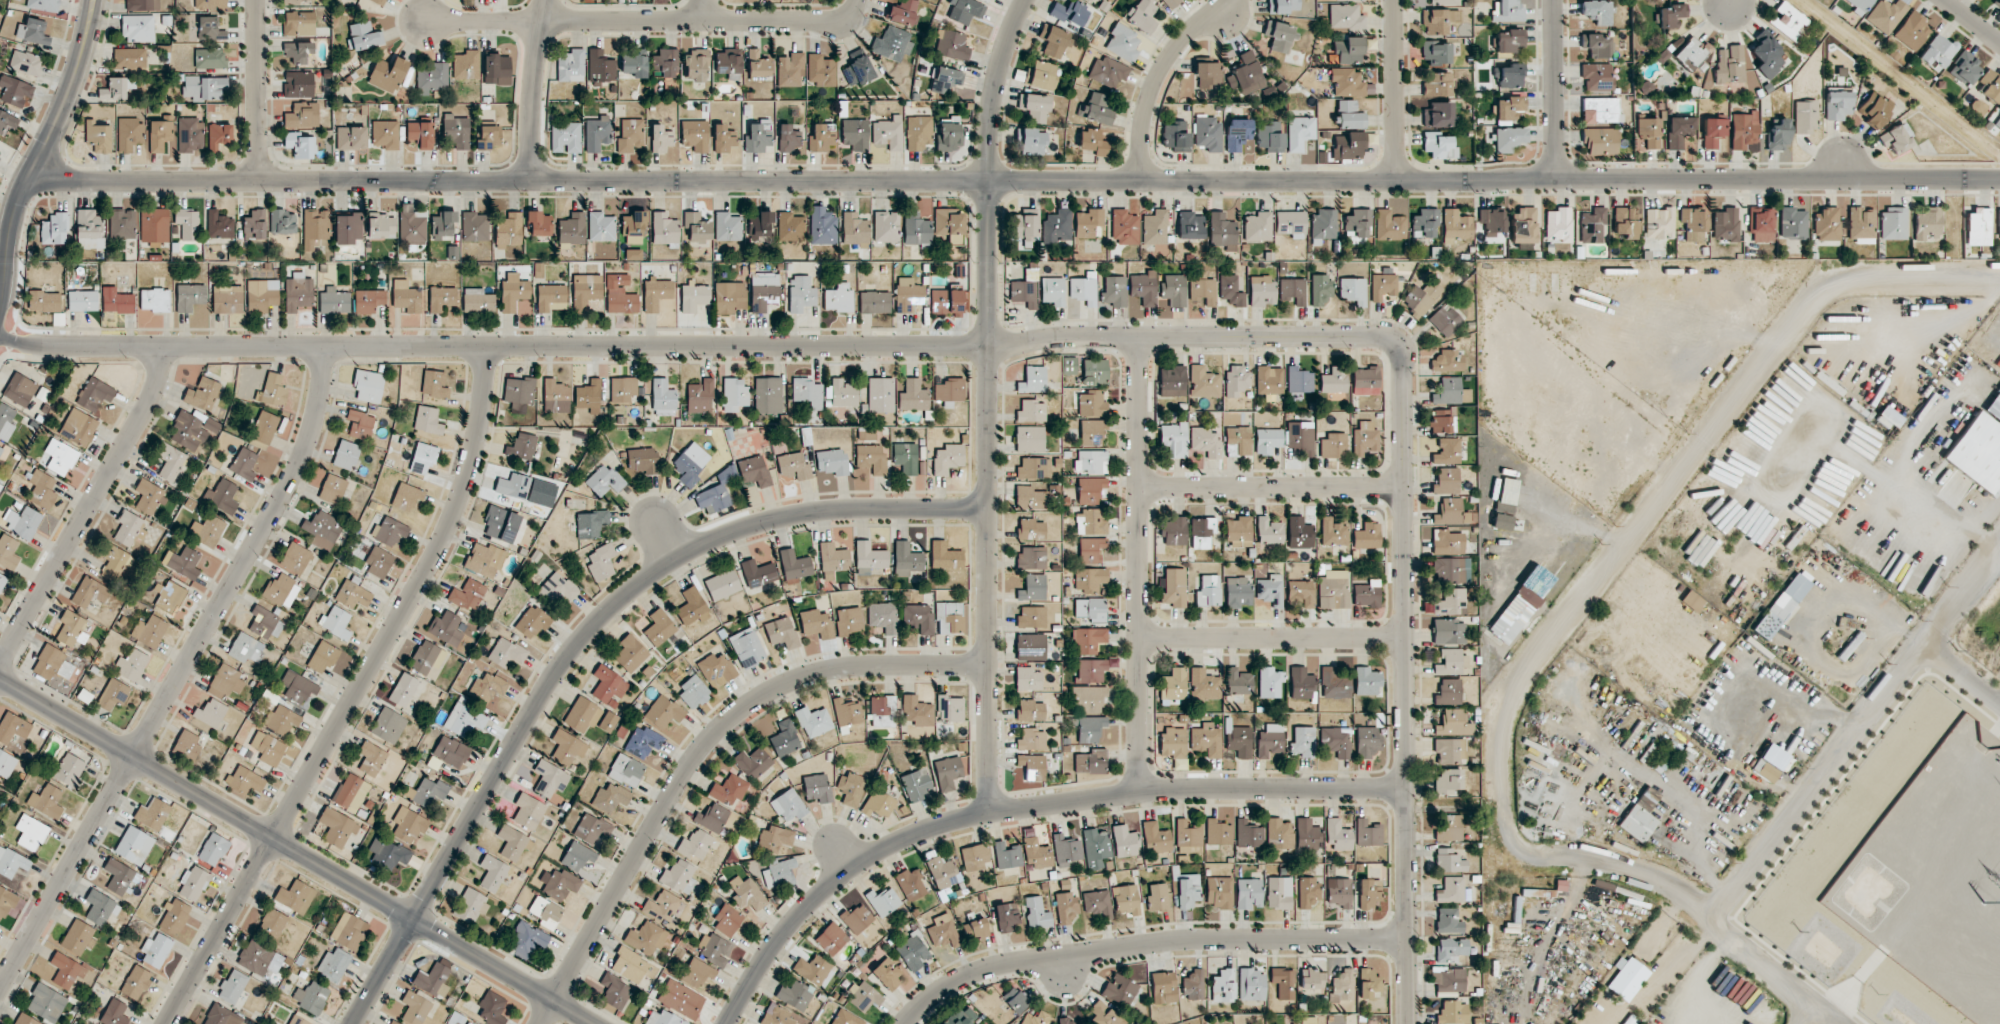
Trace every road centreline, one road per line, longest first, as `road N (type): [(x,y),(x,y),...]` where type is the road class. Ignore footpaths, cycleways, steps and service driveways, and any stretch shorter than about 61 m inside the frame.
road 1 (residential): [(0,334),(51,346),(486,348),(1386,338),(1400,350),(1403,391),(1408,1023)]
road 2 (residential): [(30,176),(1999,179)]
road 3 (residential): [(989,510),(832,508),(770,516),(645,576),(579,639),(546,685),(352,1023)]
road 4 (residential): [(1999,279),(1834,281),(1582,594),(1513,700),(1504,748),(1511,832)]
road 5 (residential): [(988,813),(988,148),(1003,54),(1026,0)]
road 6 (residential): [(727,1023),(774,943),(826,888),(878,851),(947,823),(1161,791),(1406,787)]
road 7 (residential): [(168,1023),(444,535),(478,433),(486,348)]
road 8 (residential): [(0,989),(291,483),(321,398),(324,347)]
road 9 (residential): [(0,679),(592,1023)]
road 10 (residential): [(540,1023),(691,763),(734,717),(822,672),(988,667)]
road 11 (residential): [(906,1023),(964,975),(1023,957),(1185,937),(1406,938)]
road 12 (residential): [(1718,919),(1999,545)]
road 13 (residential): [(1139,793),(1136,338)]
road 14 (residential): [(424,22),(838,25),(859,0)]
road 15 (residential): [(1511,832),(1525,851),(1618,860),(1718,919),(1838,1023)]
road 16 (residential): [(0,667),(146,408),(162,347)]
road 17 (tertiary): [(0,314),(13,214),(75,77),(95,0)]
road 18 (residential): [(1137,486),(1403,485)]
road 19 (residential): [(1138,635),(1404,634)]
road 20 (residential): [(1142,178),(1144,133),(1165,82),(1231,0)]
road 21 (residential): [(1396,178),(1394,0)]
road 22 (residential): [(1555,178),(1553,0)]
road 23 (residential): [(529,177),(545,0)]
road 24 (residential): [(259,176),(257,0)]

